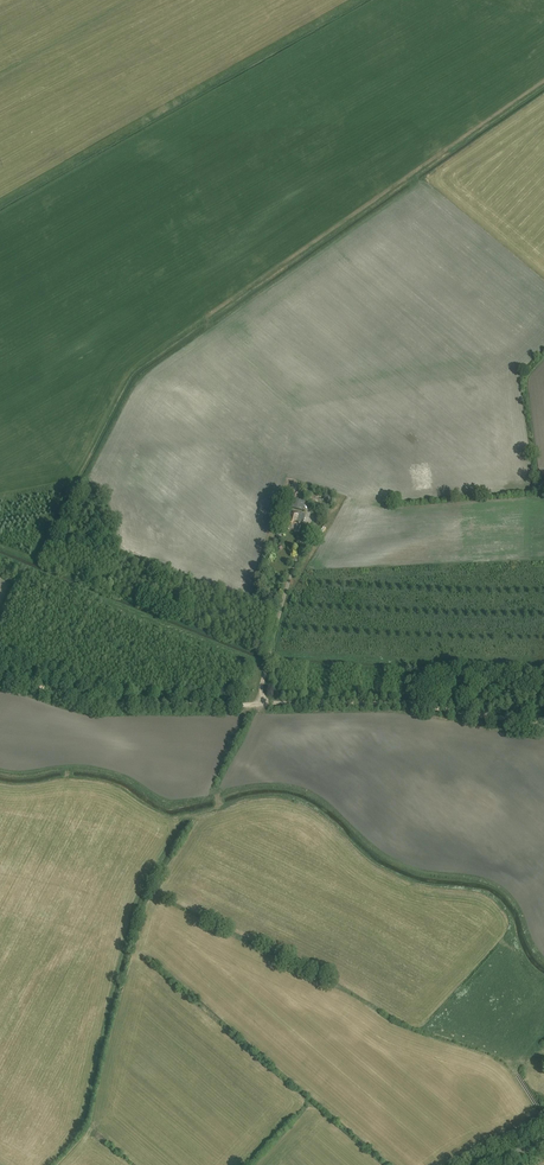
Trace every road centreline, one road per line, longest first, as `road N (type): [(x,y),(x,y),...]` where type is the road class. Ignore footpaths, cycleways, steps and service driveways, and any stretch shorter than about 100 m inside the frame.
road 1 (track): [(543,725),(397,703),(95,704),(0,673)]
road 2 (track): [(261,704),(310,524)]

